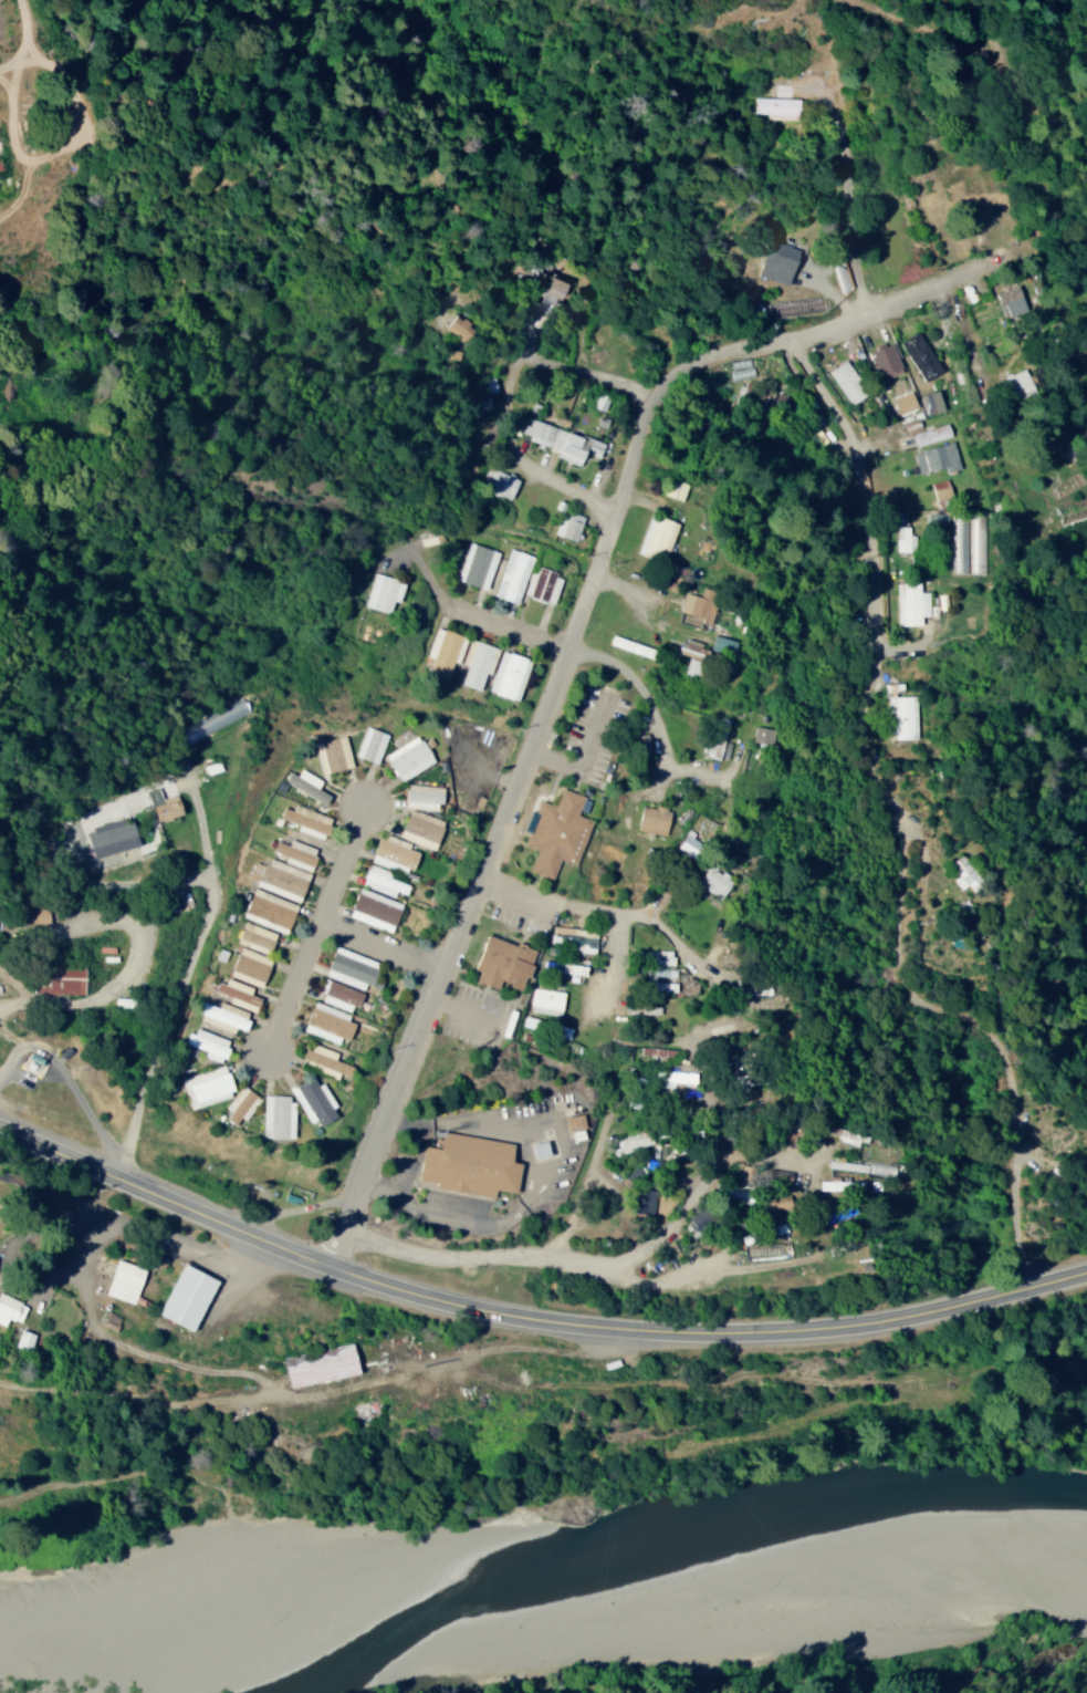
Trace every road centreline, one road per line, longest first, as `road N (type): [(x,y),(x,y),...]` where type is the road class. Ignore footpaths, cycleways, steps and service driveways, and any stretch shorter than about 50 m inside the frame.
road 1 (secondary): [(1086,1277),(952,1317),(822,1337),(551,1326),(457,1310),(327,1271),(0,1133)]
road 2 (residential): [(327,1271),(626,498),(646,409),(635,386)]
road 3 (residential): [(348,1227),(427,1261),(533,1249),(616,1263),(657,1247),(721,1165),(812,1166)]
road 4 (residential): [(1025,1295),(1018,1066),(912,986),(903,965),(911,850)]
road 5 (residential): [(481,887),(621,925),(646,917),(665,893),(659,802),(680,777),(752,760)]
road 6 (residential): [(635,386),(843,328),(991,261)]
road 7 (residential): [(363,816),(273,1060)]
road 8 (residential): [(732,789),(673,775),(648,697),(614,667),(566,653)]
road 9 (residential): [(822,98),(845,164),(855,321)]
road 10 (residential): [(616,1263),(660,1274),(815,1261)]
road 11 (residential): [(540,1292),(618,1111)]
road 12 (residential): [(626,498),(696,509),(721,523),(763,524)]
road 13 (residential): [(445,981),(321,927)]
road 14 (residential): [(566,653),(447,619)]
road 15 (residential): [(635,386),(550,372),(519,351)]

